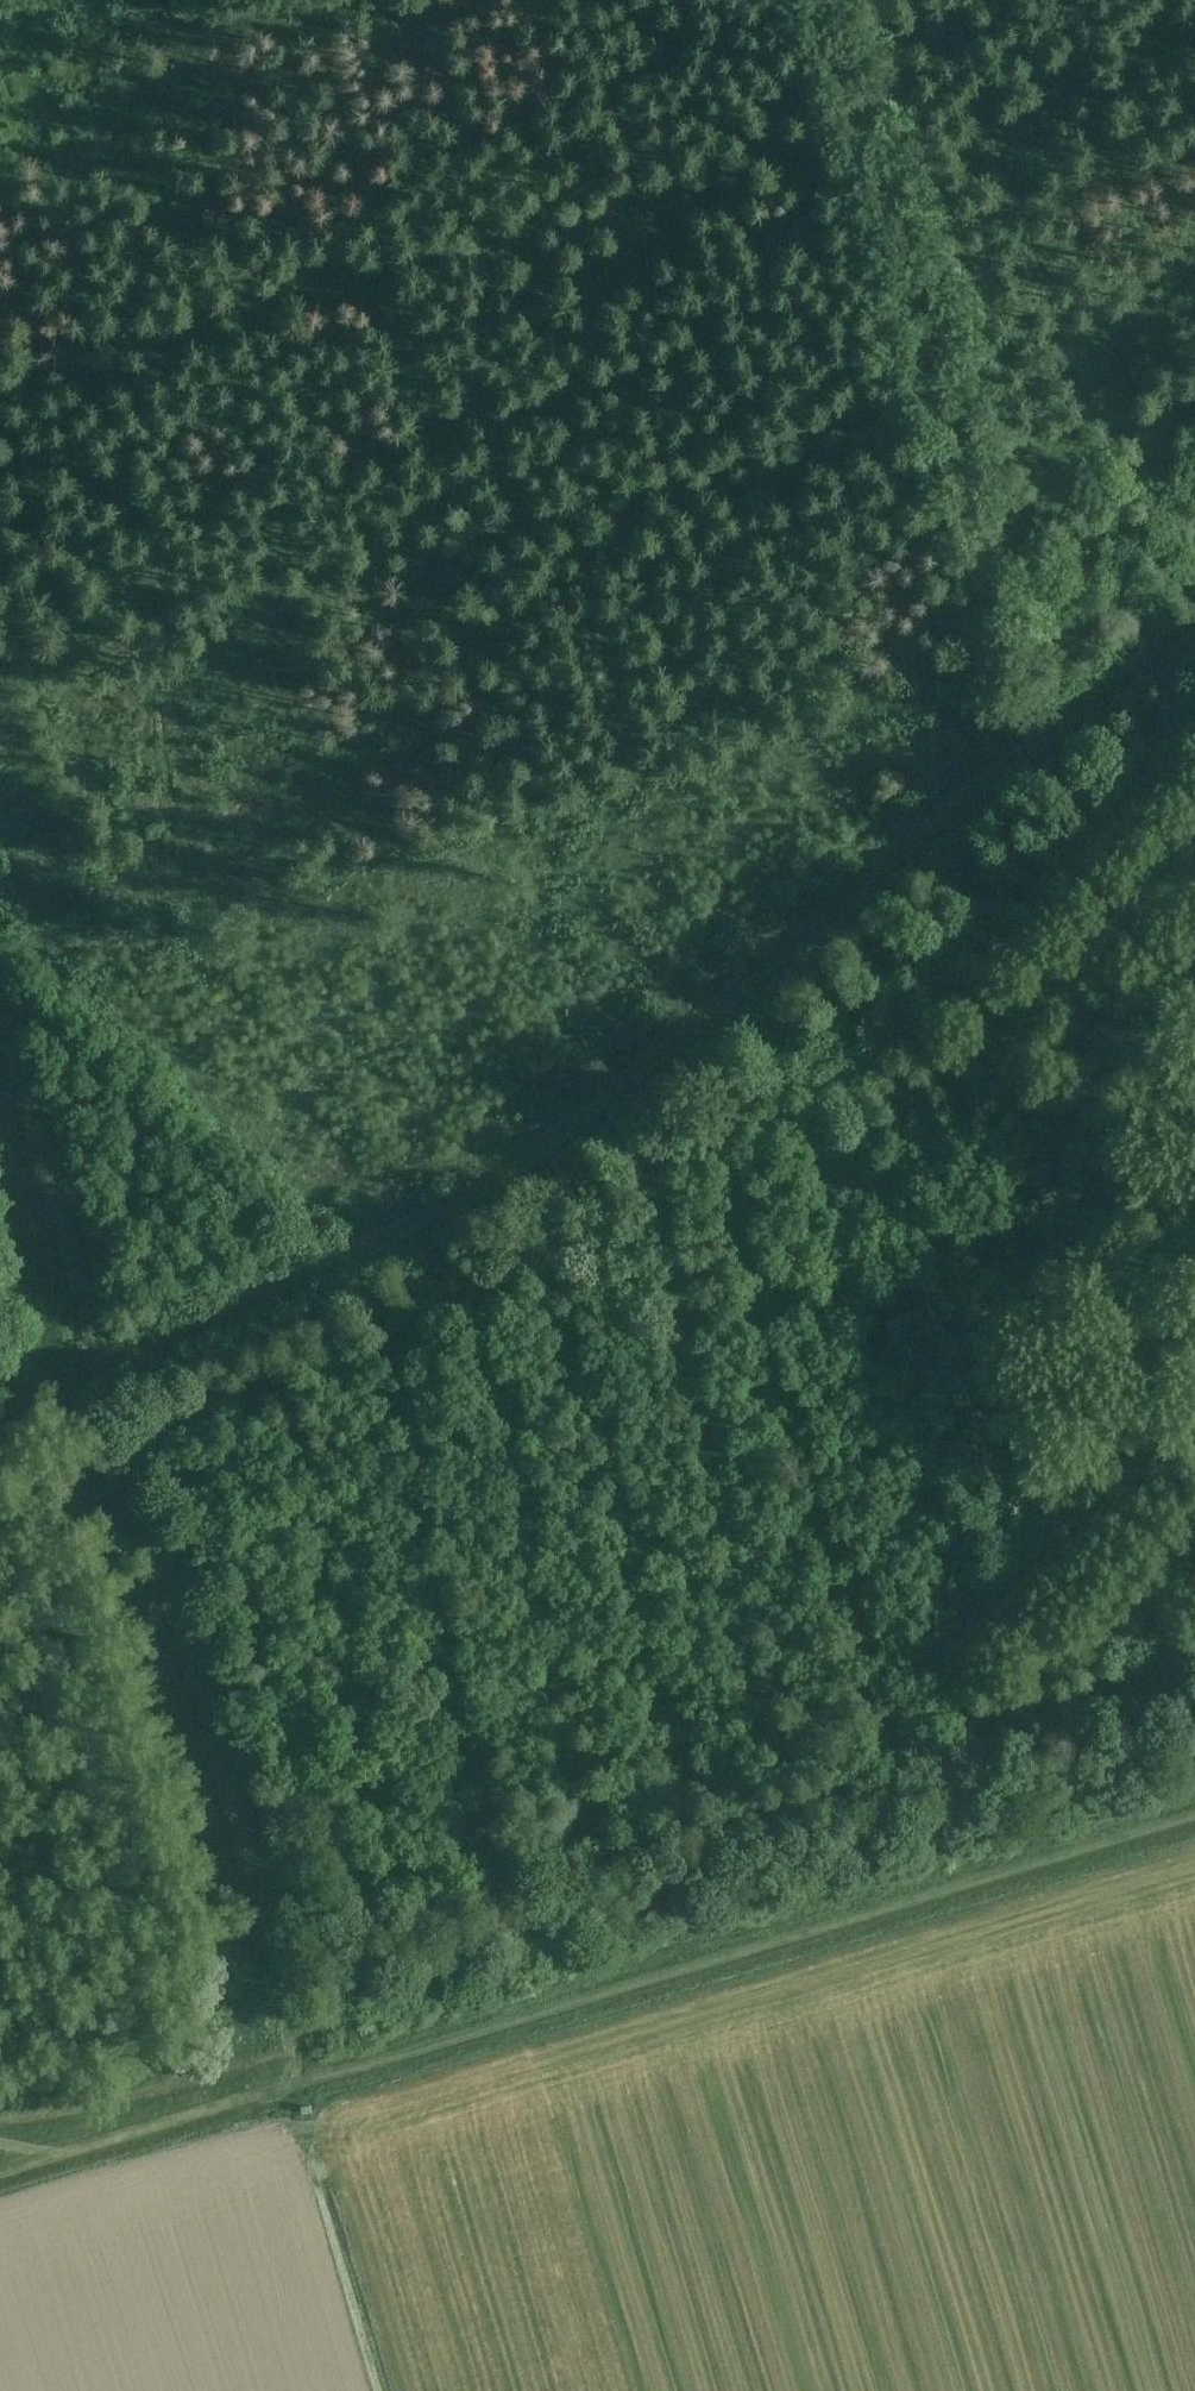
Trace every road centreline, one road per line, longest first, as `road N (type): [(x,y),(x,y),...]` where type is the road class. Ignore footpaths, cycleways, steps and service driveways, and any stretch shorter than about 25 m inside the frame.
road 1 (track): [(0,1394),(474,1196),(1194,622)]
road 2 (track): [(1194,1785),(42,2138),(0,2134)]

